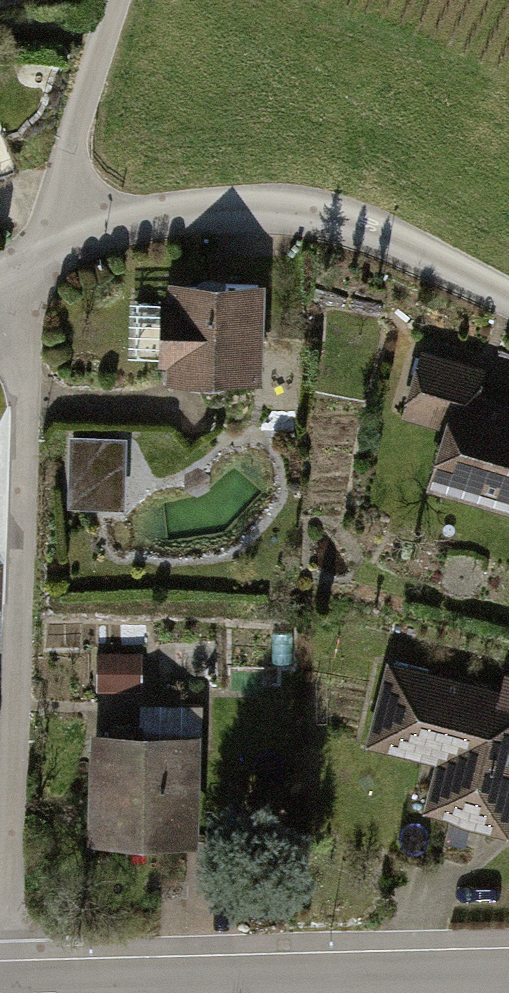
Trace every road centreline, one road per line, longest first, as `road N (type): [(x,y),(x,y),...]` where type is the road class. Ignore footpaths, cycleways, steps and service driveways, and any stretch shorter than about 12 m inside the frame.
road 1 (residential): [(10,986),(26,265)]
road 2 (residential): [(26,265),(97,221),(213,202),(305,208),(367,227),(508,297)]
road 3 (residential): [(508,976),(10,986)]
road 4 (residential): [(26,265),(67,167),(115,0)]

